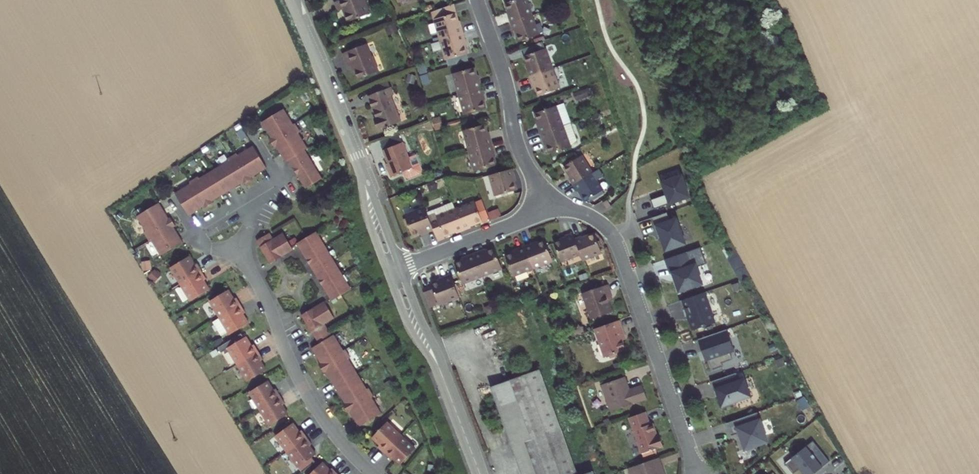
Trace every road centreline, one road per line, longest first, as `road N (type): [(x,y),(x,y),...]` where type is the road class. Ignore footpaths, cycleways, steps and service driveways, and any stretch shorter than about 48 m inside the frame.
road 1 (residential): [(546,206),(591,217),(616,240),(698,473)]
road 2 (residential): [(372,473),(313,403),(246,262)]
road 3 (residential): [(546,206),(519,149),(505,75),(477,0)]
road 4 (residential): [(246,262),(250,202),(195,234),(240,256)]
road 5 (tertiary): [(291,0),(356,156)]
road 6 (residential): [(401,269),(546,206)]
road 7 (tertiary): [(387,274),(451,400)]
road 8 (tertiary): [(451,400),(401,269)]
road 9 (tertiary): [(356,156),(387,274)]
road 10 (tertiary): [(401,269),(356,156)]

